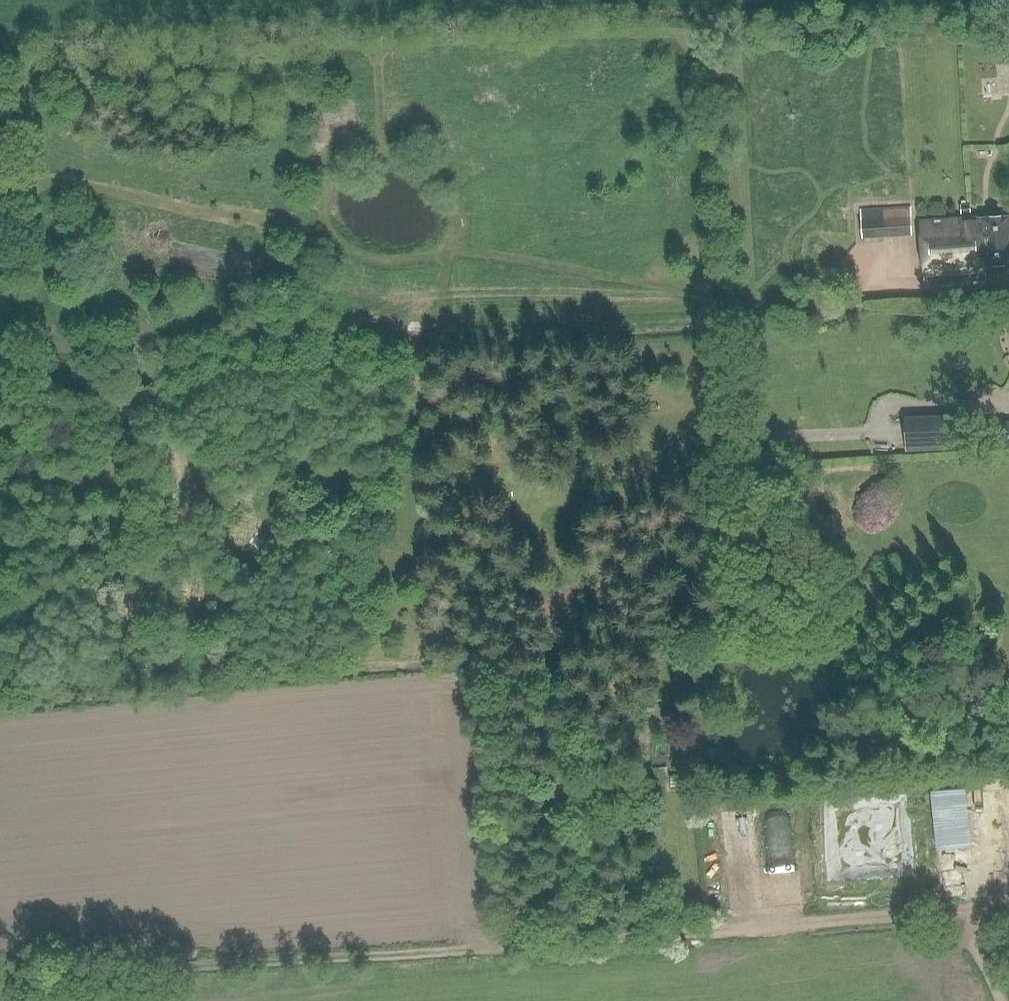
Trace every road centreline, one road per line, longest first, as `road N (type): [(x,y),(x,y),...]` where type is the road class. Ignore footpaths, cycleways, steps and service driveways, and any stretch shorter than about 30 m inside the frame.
road 1 (track): [(1008,903),(0,981)]

